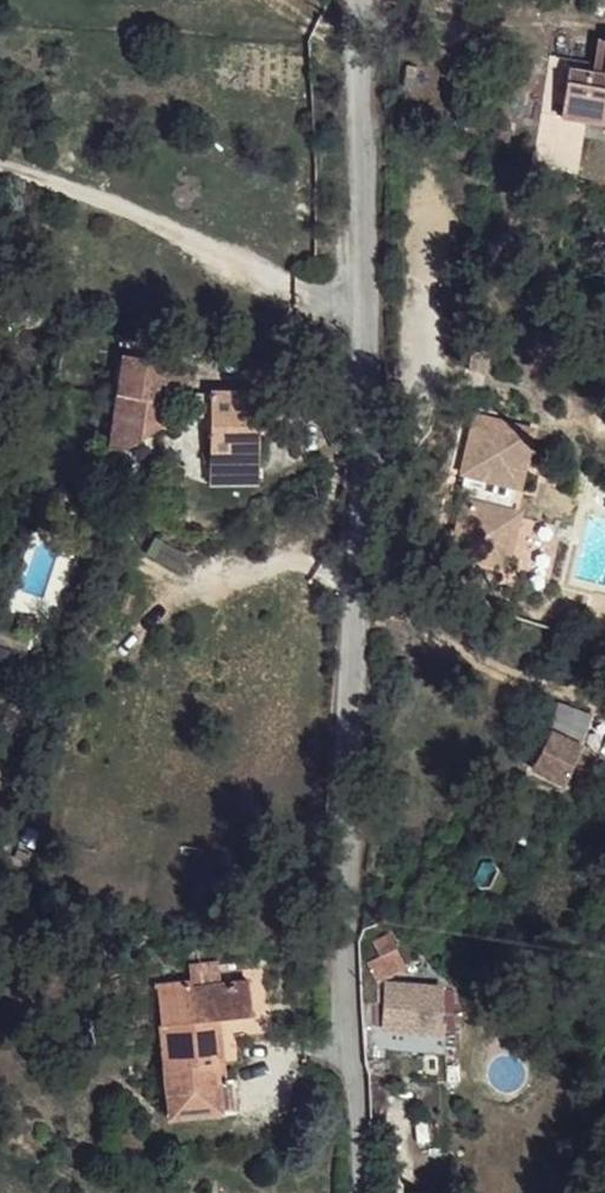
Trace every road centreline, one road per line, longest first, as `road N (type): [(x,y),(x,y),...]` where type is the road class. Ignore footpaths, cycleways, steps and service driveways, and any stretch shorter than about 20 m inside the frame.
road 1 (residential): [(360,1192),(341,1034),(333,787),(348,675),(343,533),(359,393),(349,0)]

